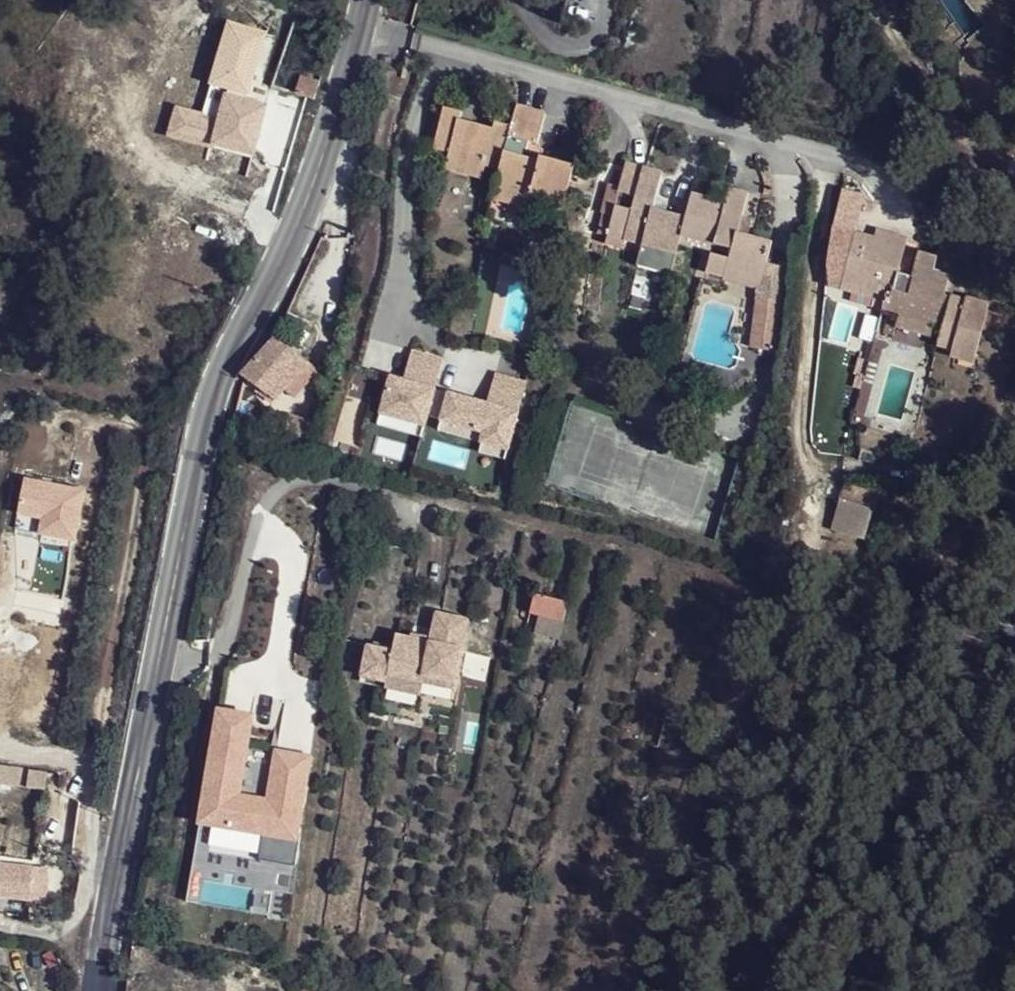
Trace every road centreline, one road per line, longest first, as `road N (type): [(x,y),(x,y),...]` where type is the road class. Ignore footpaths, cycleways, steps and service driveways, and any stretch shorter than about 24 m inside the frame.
road 1 (tertiary): [(99,990),(209,407),(304,209),(362,25)]
road 2 (residential): [(362,25),(819,154)]

